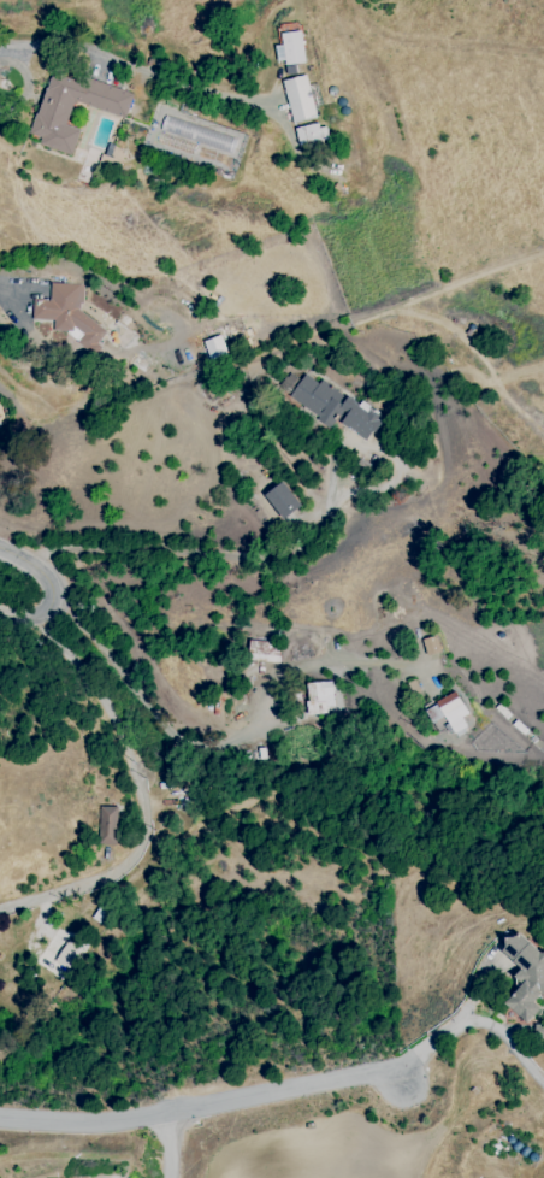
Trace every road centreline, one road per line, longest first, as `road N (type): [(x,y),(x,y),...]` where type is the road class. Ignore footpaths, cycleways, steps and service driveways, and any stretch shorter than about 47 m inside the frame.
road 1 (residential): [(456,1019),(377,1072),(164,1119),(0,1112)]
road 2 (tertiary): [(0,605),(60,593),(53,577),(0,548)]

